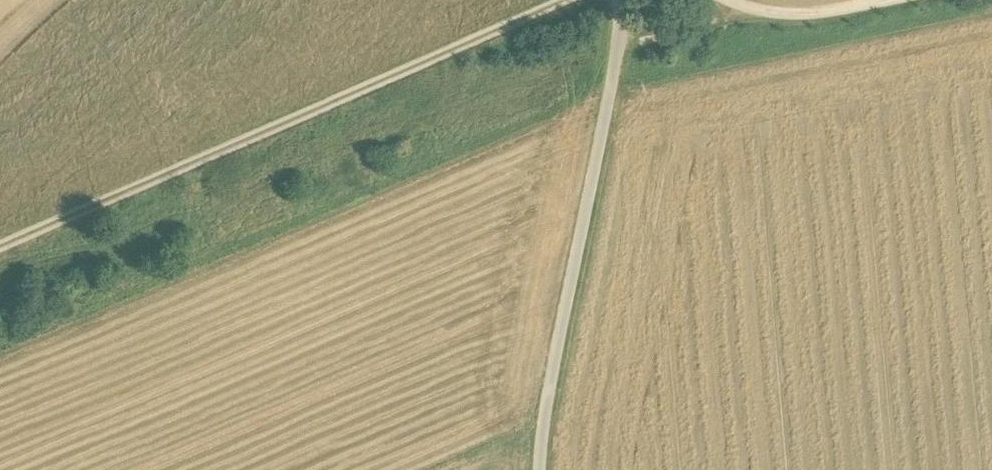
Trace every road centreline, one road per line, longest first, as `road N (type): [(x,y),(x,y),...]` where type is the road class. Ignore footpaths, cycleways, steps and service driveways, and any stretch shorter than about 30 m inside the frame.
road 1 (track): [(575,0),(0,248)]
road 2 (track): [(620,0),(537,469)]
road 3 (track): [(616,49),(750,16),(827,14),(892,0)]

